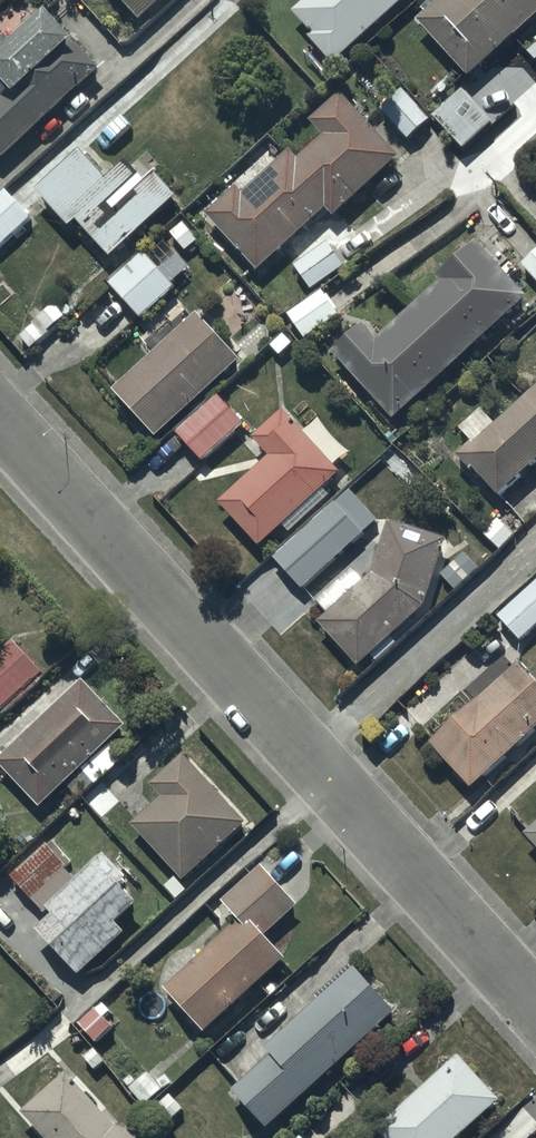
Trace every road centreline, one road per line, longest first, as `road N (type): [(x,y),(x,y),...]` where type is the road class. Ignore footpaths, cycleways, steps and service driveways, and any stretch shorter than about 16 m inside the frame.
road 1 (residential): [(535,986),(0,412)]

